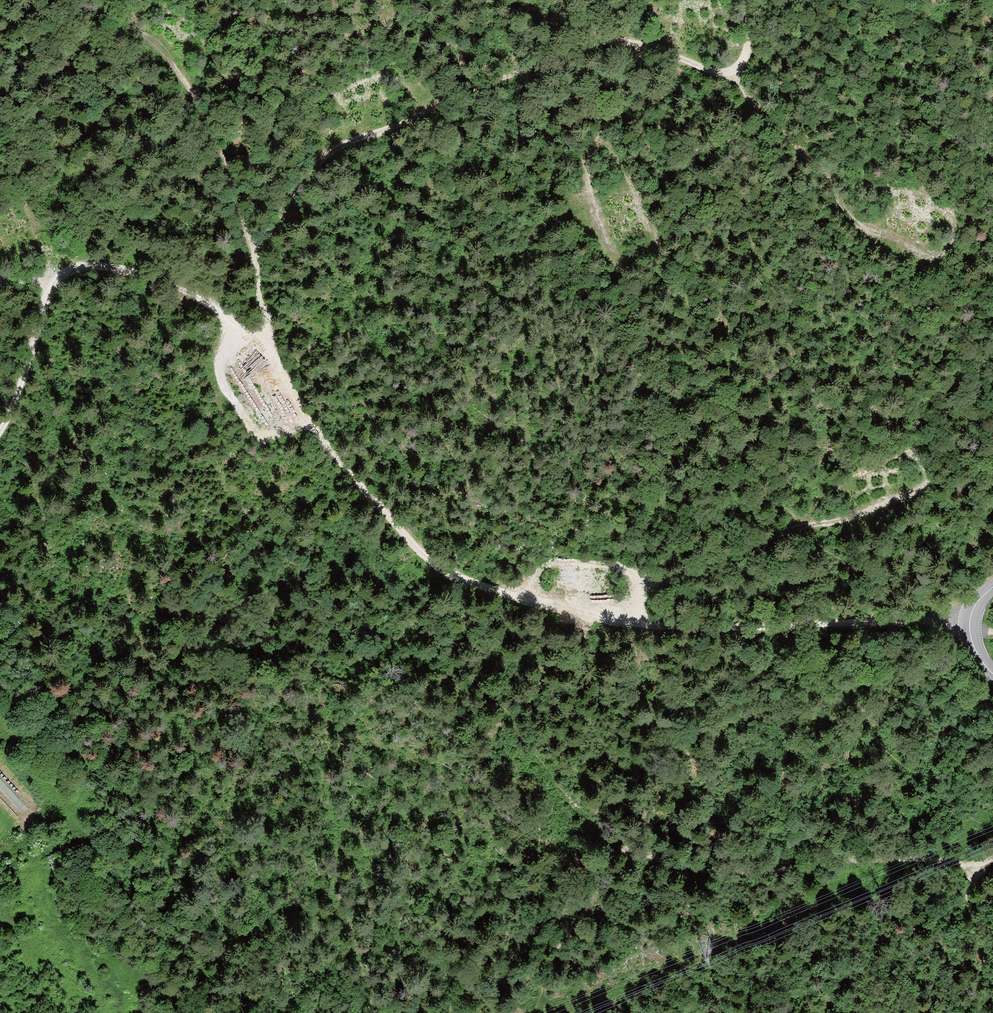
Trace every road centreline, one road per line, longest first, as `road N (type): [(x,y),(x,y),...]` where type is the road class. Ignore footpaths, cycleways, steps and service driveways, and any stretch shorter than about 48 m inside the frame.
road 1 (track): [(256,266),(273,348),(292,389),(330,448),(426,557),(501,594),(610,620),(791,628),(954,615),(968,631),(992,634)]
road 2 (track): [(746,0),(756,53),(747,81),(665,44),(585,45),(328,154),(266,237),(256,266)]
road 3 (track): [(642,865),(496,698),(439,654),(288,617)]
road 4 (track): [(992,869),(759,887),(642,865)]
road 5 (track): [(610,620),(647,592),(729,555),(924,491)]
road 6 (track): [(747,81),(818,155),(842,199),(868,222),(938,252)]
road 7 (track): [(620,262),(596,220),(590,163),(642,45)]
road 8 (track): [(51,283),(21,394),(0,436)]

